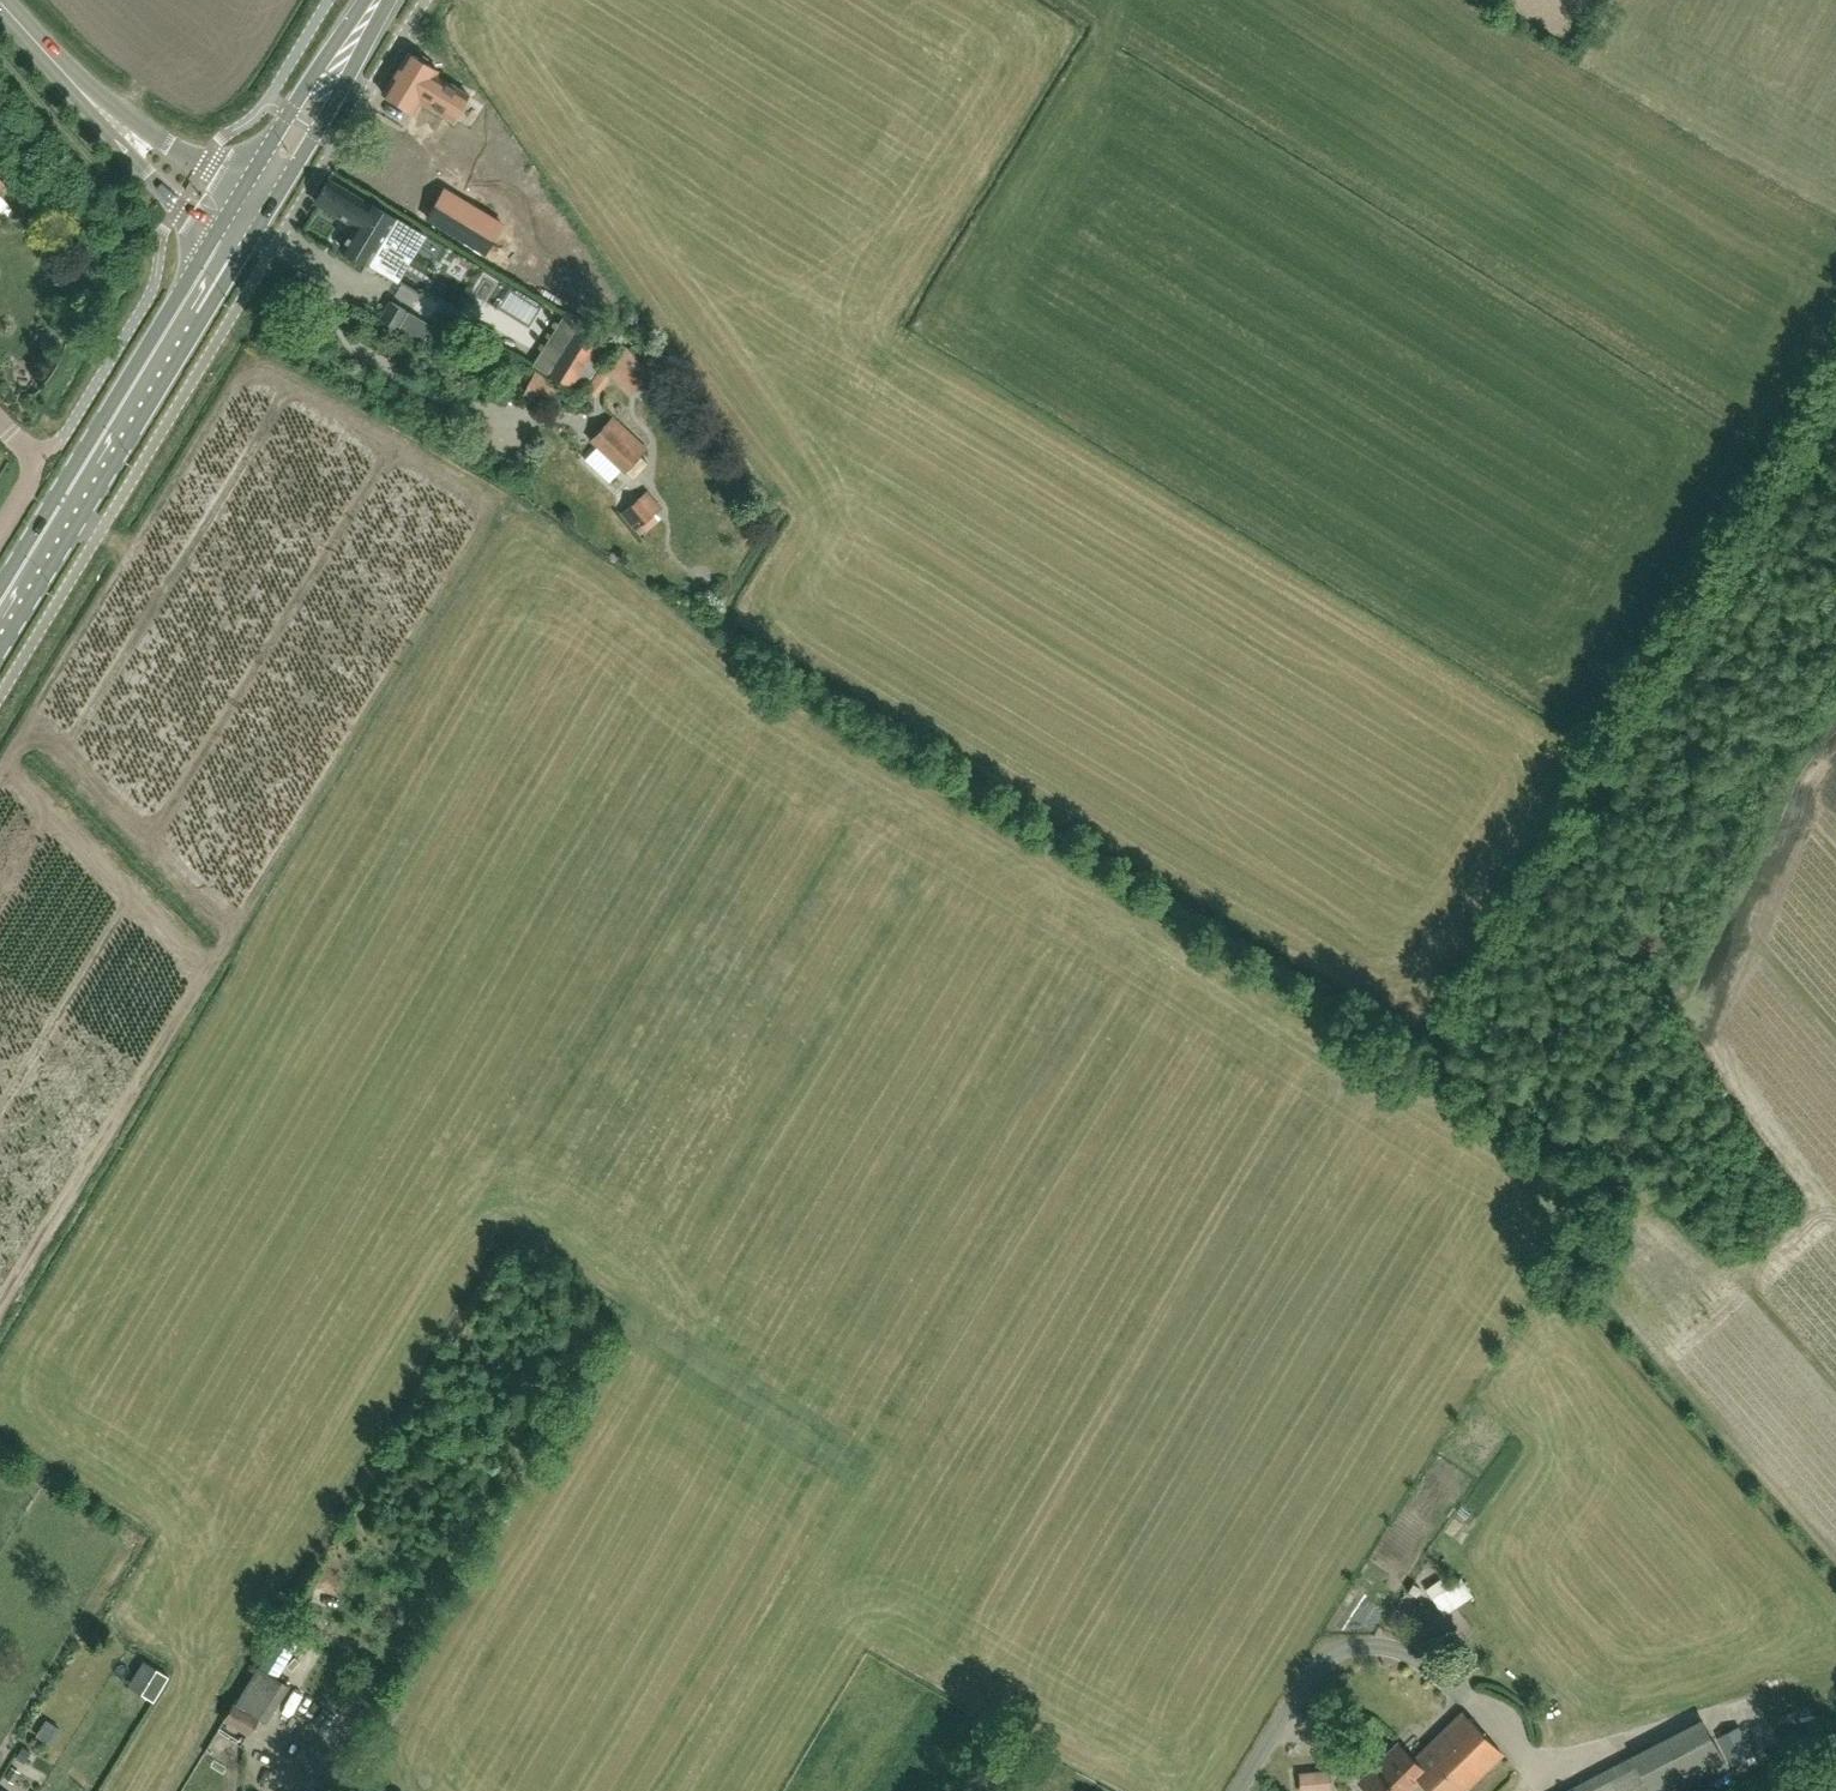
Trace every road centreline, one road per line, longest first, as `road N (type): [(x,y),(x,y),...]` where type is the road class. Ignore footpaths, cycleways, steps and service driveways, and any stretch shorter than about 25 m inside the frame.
road 1 (primary): [(0,631),(227,239)]
road 2 (primary): [(256,189),(367,0)]
road 3 (unclassified): [(75,88),(163,192),(227,239)]
road 4 (unclassified): [(256,189),(75,88)]

